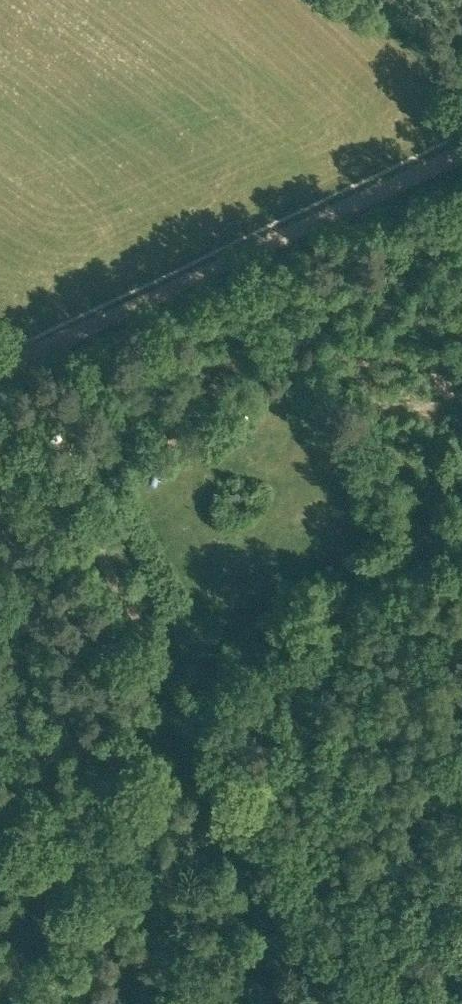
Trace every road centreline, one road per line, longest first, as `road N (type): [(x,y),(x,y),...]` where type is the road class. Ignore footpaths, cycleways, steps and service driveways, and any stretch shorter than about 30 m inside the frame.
road 1 (track): [(0,375),(461,153)]
road 2 (track): [(341,1003),(171,682)]
road 3 (track): [(171,682),(0,375)]

